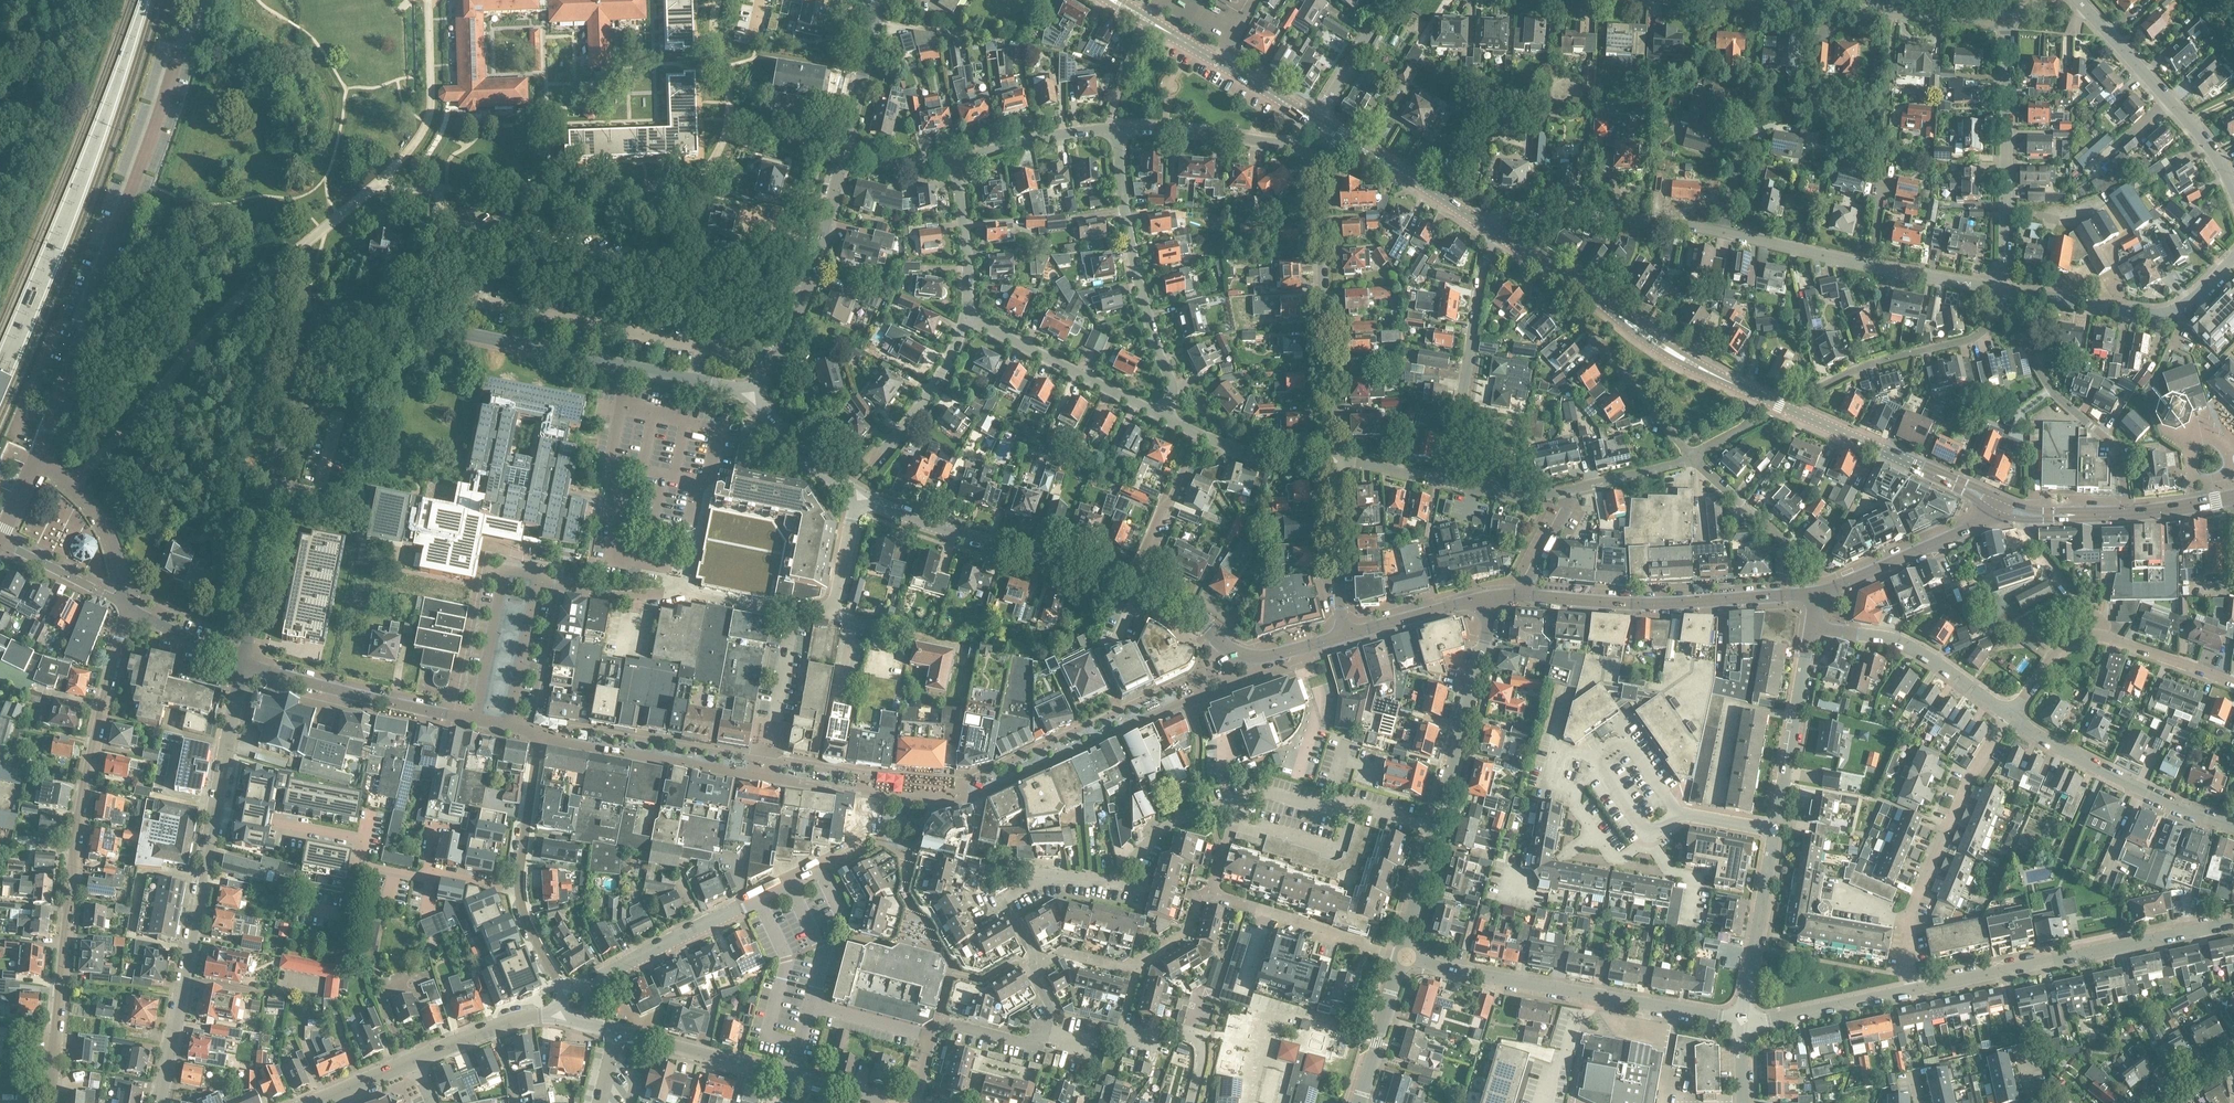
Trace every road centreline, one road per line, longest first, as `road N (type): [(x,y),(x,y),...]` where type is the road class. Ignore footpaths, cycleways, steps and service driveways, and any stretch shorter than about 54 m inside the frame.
road 1 (residential): [(1333,464),(1316,160),(1292,146),(1115,130)]
road 2 (residential): [(129,610),(75,853),(50,1102)]
road 3 (tertiary): [(36,461),(196,0)]
road 4 (residential): [(242,665),(310,322),(341,310),(419,325)]
road 5 (residential): [(1741,1019),(1811,629)]
road 6 (unclassified): [(1400,954),(1486,636),(1488,597)]
road 7 (residential): [(749,396),(419,325)]
road 8 (residential): [(2008,19),(1671,0)]
road 9 (residential): [(2233,922),(1910,990)]
road 10 (residential): [(1910,990),(1908,921),(1973,773),(2011,714)]
road 11 (residential): [(160,1102),(216,811)]
road 12 (residential): [(1165,417),(1170,382),(1141,293),(1115,130)]
road 13 (tertiary): [(1524,596),(1639,605),(1815,593)]
road 14 (tertiary): [(1132,586),(946,531),(860,495)]
road 15 (residential): [(1725,231),(2006,289)]
road 16 (residential): [(819,868),(565,994)]
road 17 (unclassified): [(894,1101),(619,1033)]
road 18 (residential): [(2006,289),(2008,19)]
road 19 (tertiary): [(749,396),(802,301),(843,154)]
road 20 (residential): [(1448,483),(1497,232)]
road 21 (residential): [(2128,514),(2120,455),(2052,391),(2005,303)]
road 22 (unclassified): [(2233,191),(2209,145),(2075,0)]
road 23 (residential): [(2233,824),(2113,776),(2011,714)]
road 24 (residential): [(2006,289),(2167,311),(2196,298),(2233,264)]
road 25 (residential): [(473,721),(242,665)]
road 26 (secondary): [(1317,124),(1115,0)]
road 27 (residential): [(1497,232),(1516,214),(1534,212),(1725,231)]
road 28 (residential): [(2011,714),(1902,643),(1811,629)]
road 29 (residential): [(1165,417),(968,320)]
road 30 (residential): [(1814,396),(1849,374),(1977,337),(2005,303)]
road 31 (secondary): [(1497,232),(1317,124)]
road 32 (residential): [(364,839),(359,867),(429,882),(431,869),(520,889)]
road 33 (residential): [(537,584),(539,575),(503,568),(473,721)]
road 34 (residential): [(825,606),(794,614),(689,593),(633,597)]
road 35 (tertiary): [(1815,593),(1992,512)]
road 36 (residential): [(1590,995),(1400,954)]
road 37 (secondary): [(1925,469),(1763,396)]
road 38 (residential): [(869,464),(921,404),(968,320)]
road 39 (residential): [(36,461),(72,486),(102,523),(123,603)]
road 40 (residential): [(1345,636),(1333,464)]
road 41 (residential): [(1910,990),(1780,1019),(1741,1019)]
road 42 (residential): [(1725,231),(1743,145),(1744,64)]
road 43 (residential): [(1132,586),(1198,433)]
road 44 (tertiary): [(1276,655),(1241,656),(1132,586)]
road 45 (residential): [(954,159),(1115,130)]
road 46 (residential): [(968,320),(954,159)]
road 47 (tertiary): [(843,154),(878,0)]
road 48 (secondary): [(1609,309),(1666,356),(1743,388)]
road 49 (secondary): [(1743,388),(1609,309)]
road 50 (unclassified): [(1355,1102),(1400,954)]
road 51 (residential): [(1692,458),(1595,339)]
road 52 (residential): [(1741,1019),(1590,995)]
road 53 (residential): [(216,811),(364,839)]
road 54 (tertiary): [(860,495),(749,396)]
road 55 (residential): [(216,811),(242,665)]
road 56 (tertiary): [(1345,636),(1488,597)]
road 57 (residential): [(508,729),(537,584)]
road 58 (residential): [(1803,554),(1692,458)]
road 59 (residential): [(2098,635),(2233,683)]
road 60 (residential): [(1317,124),(1385,0)]
road 61 (residential): [(1333,464),(1274,461),(1198,433)]
road 62 (residential): [(2022,520),(2025,536),(2098,635)]
road 63 (secondary): [(1609,309),(1497,232)]
road 64 (residential): [(242,665),(129,610)]
road 65 (residential): [(1571,490),(1692,458)]
road 66 (residential): [(1571,490),(1530,497),(1448,483)]
road 67 (residential): [(2011,714),(2059,648),(2098,635)]

